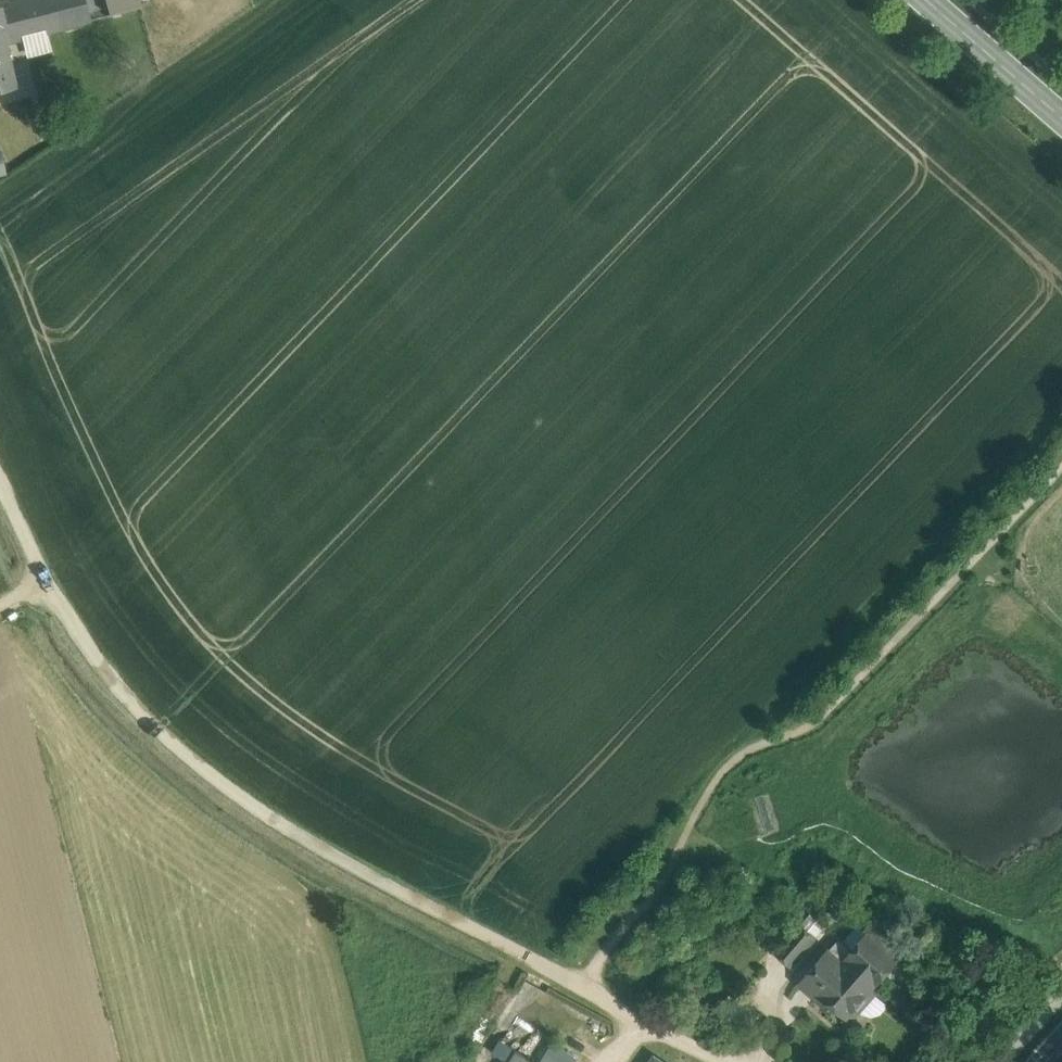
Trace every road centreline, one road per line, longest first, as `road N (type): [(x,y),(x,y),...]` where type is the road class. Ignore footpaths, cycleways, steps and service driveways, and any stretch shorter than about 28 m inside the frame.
road 1 (track): [(0,478),(43,583),(111,683),(200,767),(368,878),(642,1021)]
road 2 (secondary): [(1061,117),(927,0)]

